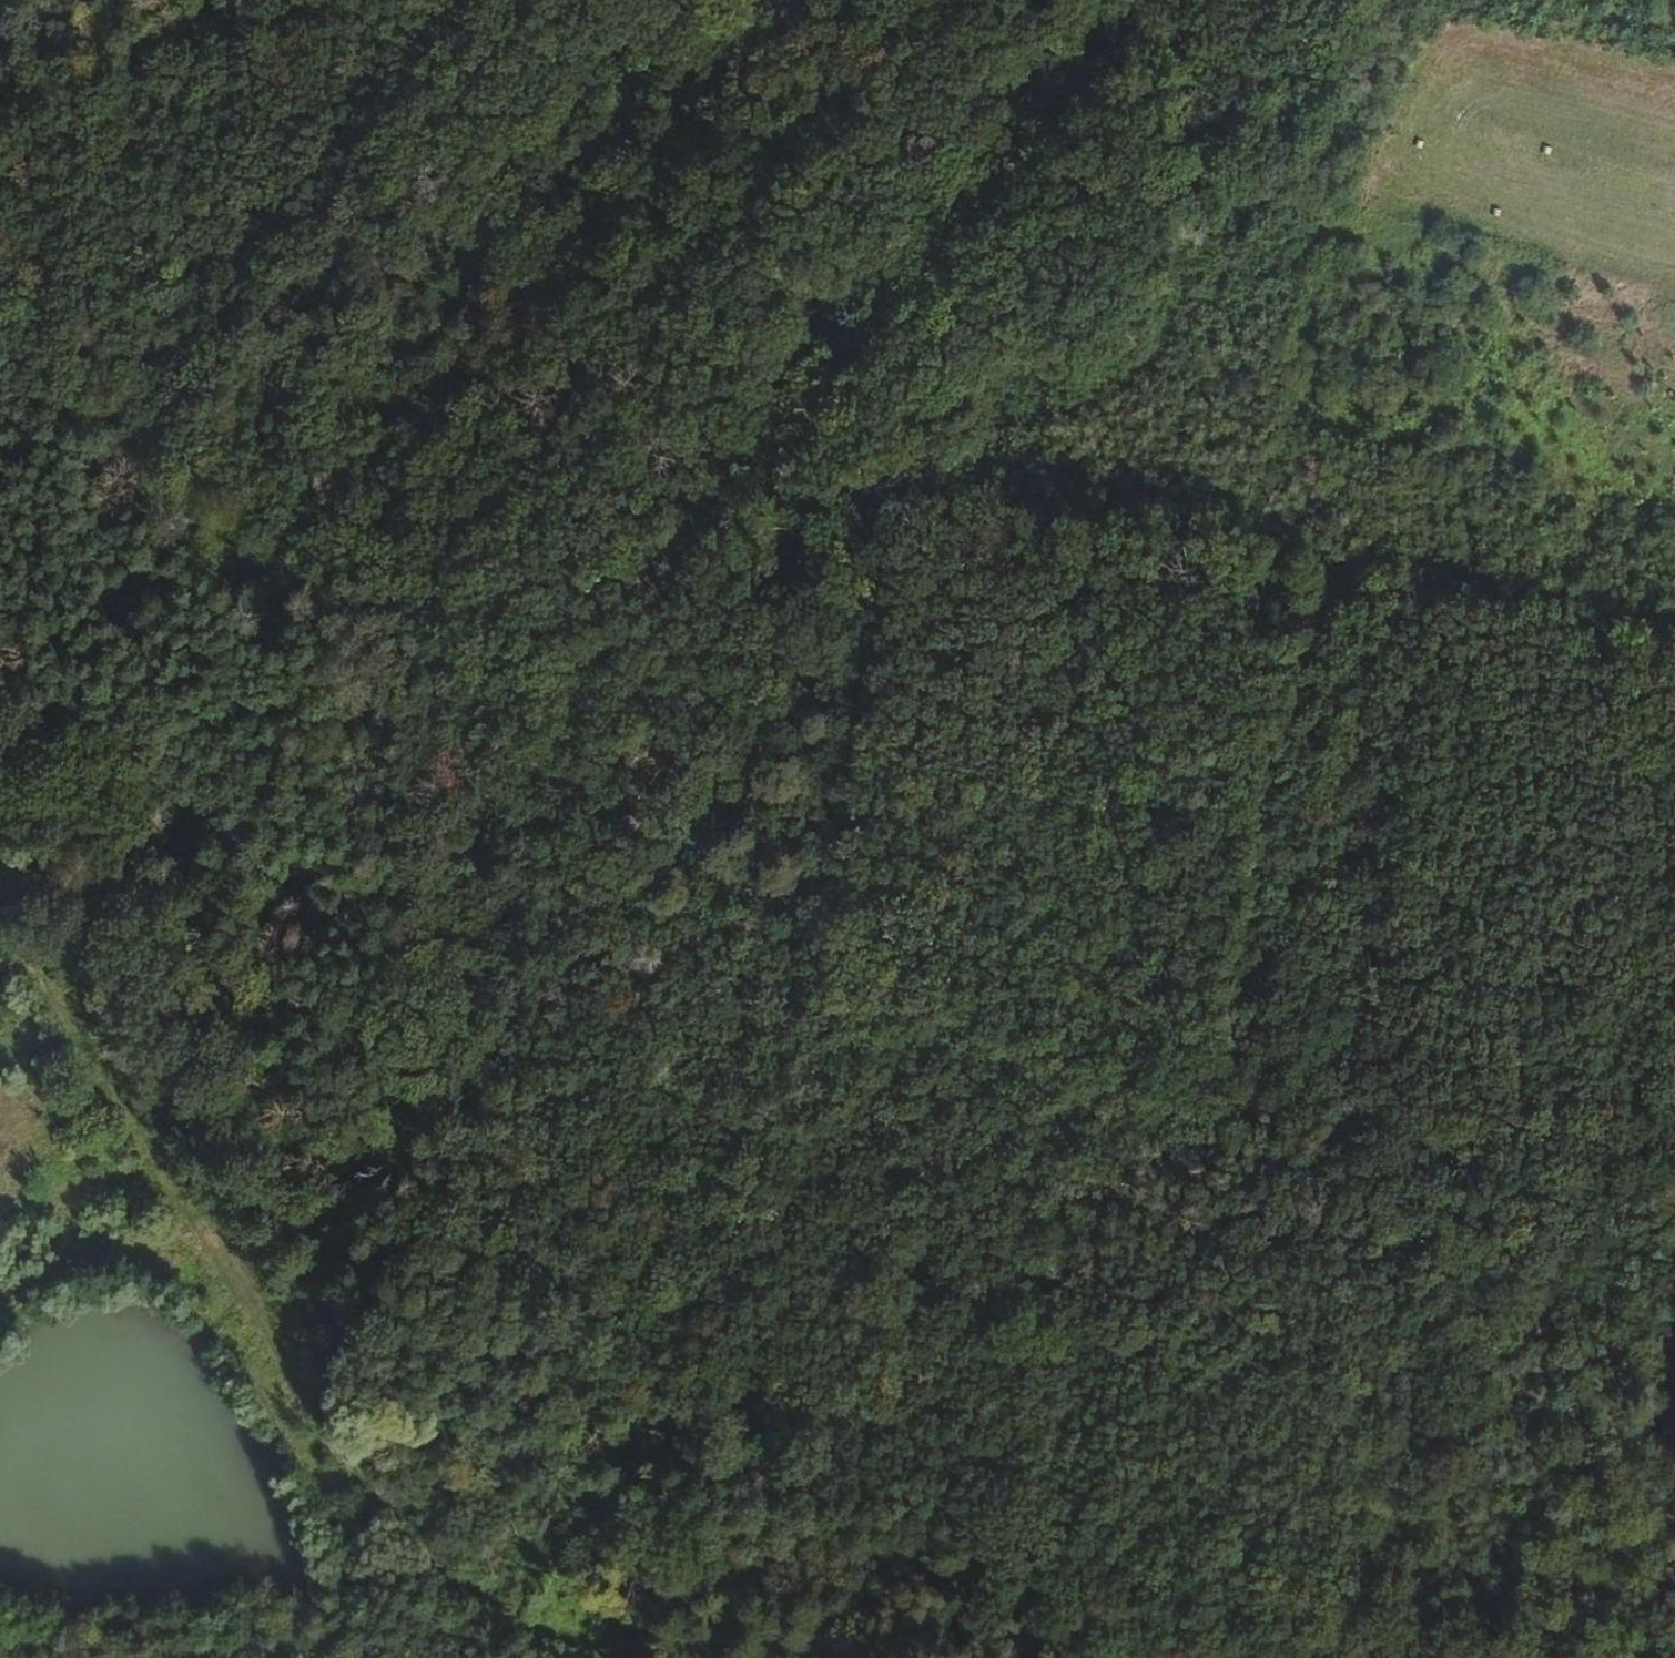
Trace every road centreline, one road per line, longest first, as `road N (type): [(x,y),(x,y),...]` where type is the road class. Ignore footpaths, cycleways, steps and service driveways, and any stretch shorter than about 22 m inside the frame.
road 1 (track): [(556,1657),(502,1626),(216,1287),(0,928)]

